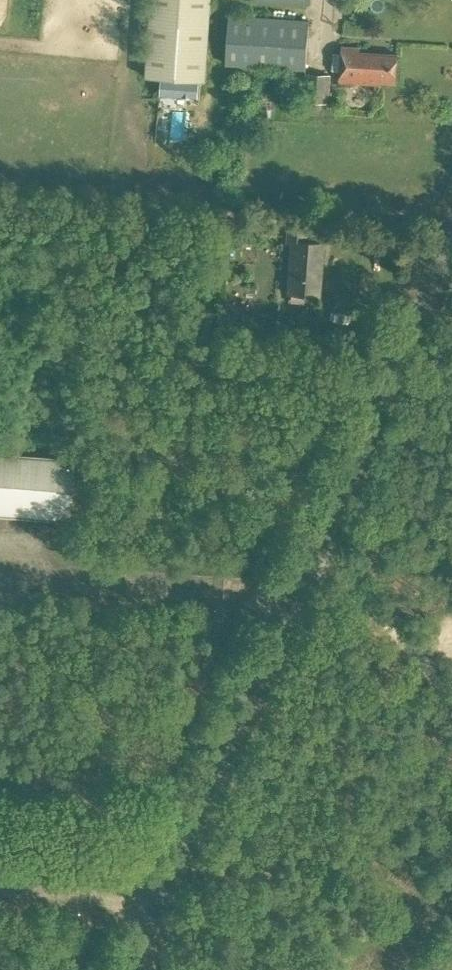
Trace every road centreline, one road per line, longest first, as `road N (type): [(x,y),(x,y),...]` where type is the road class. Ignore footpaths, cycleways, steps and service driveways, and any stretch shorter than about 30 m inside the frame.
road 1 (tertiary): [(130,969),(451,242)]

